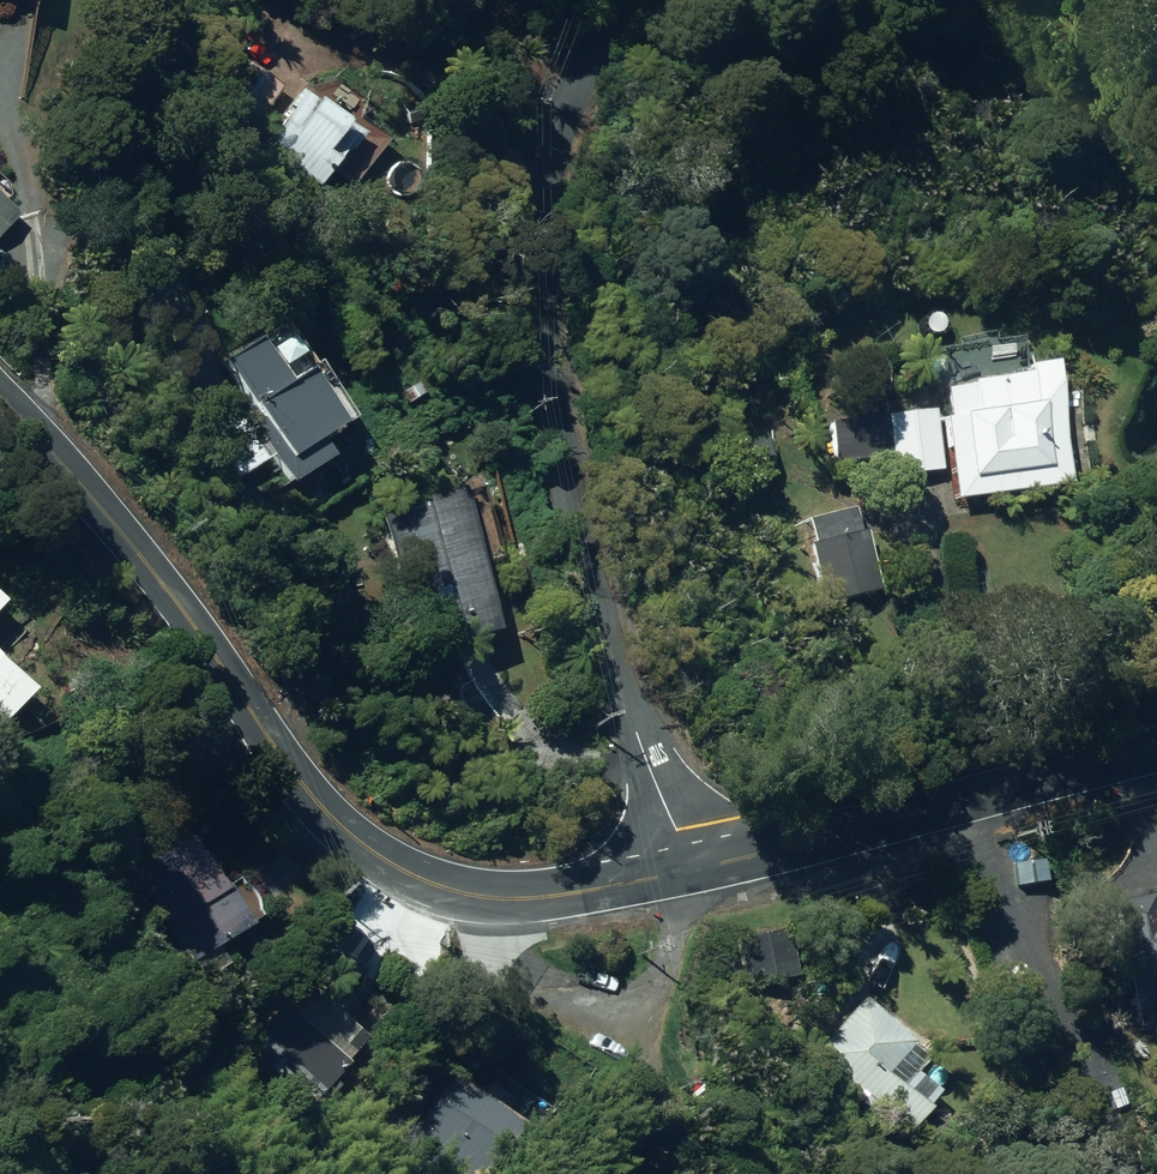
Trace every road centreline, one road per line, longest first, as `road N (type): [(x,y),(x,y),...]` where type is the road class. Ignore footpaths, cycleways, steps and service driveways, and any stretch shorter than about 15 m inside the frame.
road 1 (tertiary): [(692,870),(496,898),(452,896),(404,881),(326,816),(122,534),(0,400)]
road 2 (residential): [(586,0),(557,54),(531,150),(523,242),(540,388),(580,553),(692,870)]
road 3 (tertiary): [(1156,756),(692,870)]

